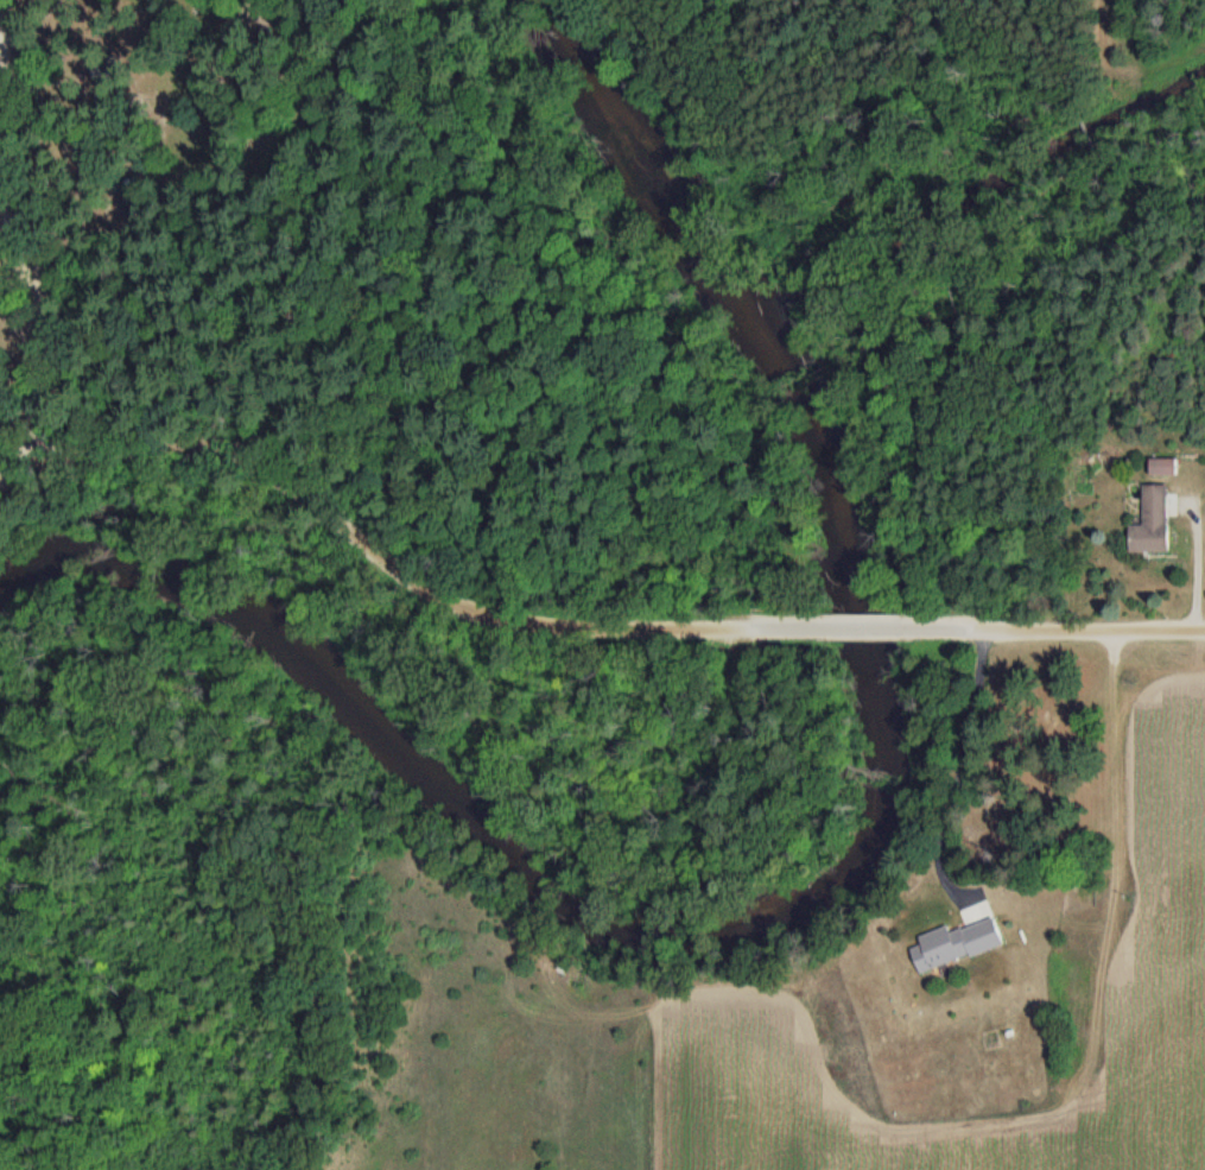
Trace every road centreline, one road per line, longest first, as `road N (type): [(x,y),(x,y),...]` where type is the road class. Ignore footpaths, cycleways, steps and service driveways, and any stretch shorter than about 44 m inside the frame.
road 1 (residential): [(754,627),(481,614),(426,593),(356,543),(275,466),(223,444),(0,458)]
road 2 (residential): [(1204,627),(973,627)]

